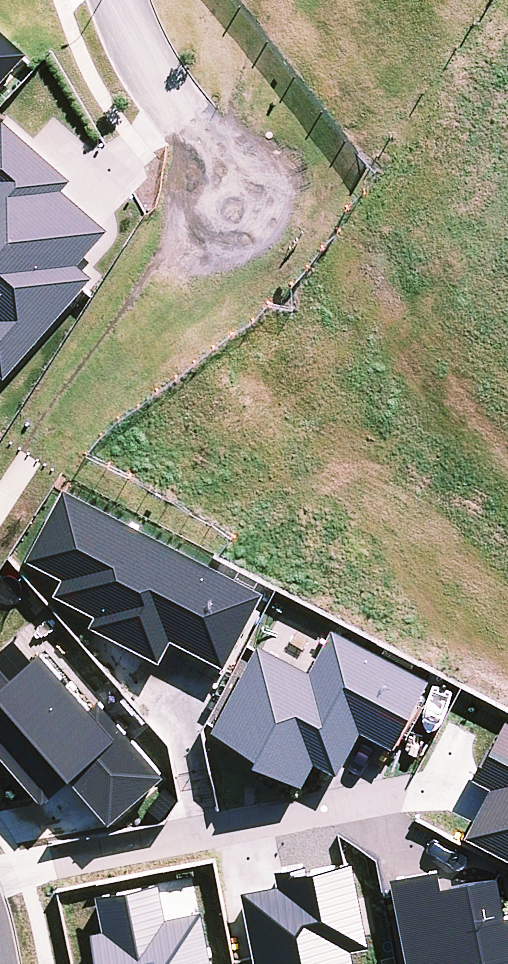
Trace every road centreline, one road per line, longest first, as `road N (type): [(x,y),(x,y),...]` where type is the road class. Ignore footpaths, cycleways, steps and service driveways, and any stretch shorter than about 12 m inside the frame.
road 1 (unknown): [(507,585),(386,506),(285,393),(244,206)]
road 2 (residential): [(120,0),(175,111),(244,206)]

